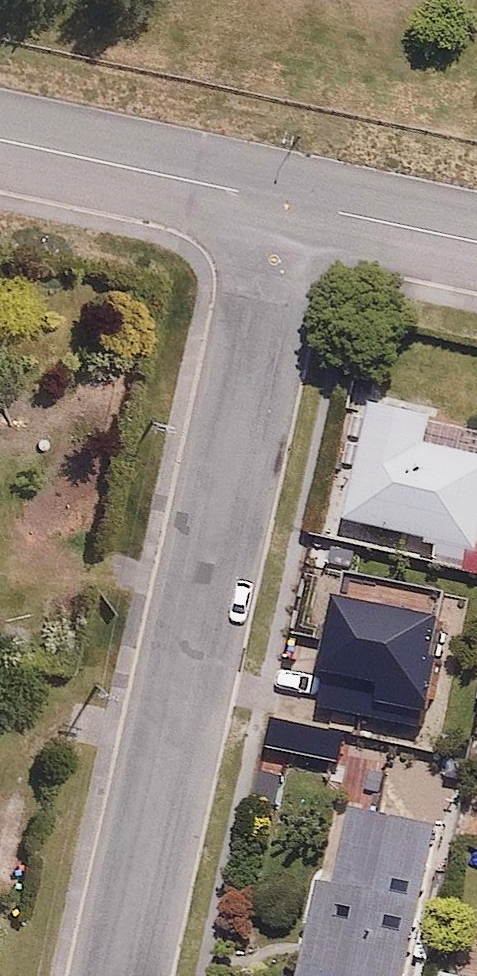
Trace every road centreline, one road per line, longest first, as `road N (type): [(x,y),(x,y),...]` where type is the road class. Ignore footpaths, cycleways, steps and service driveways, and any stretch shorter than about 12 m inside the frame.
road 1 (residential): [(290,200),(122,975)]
road 2 (residential): [(290,200),(0,138)]
road 3 (residential): [(476,240),(290,200)]

